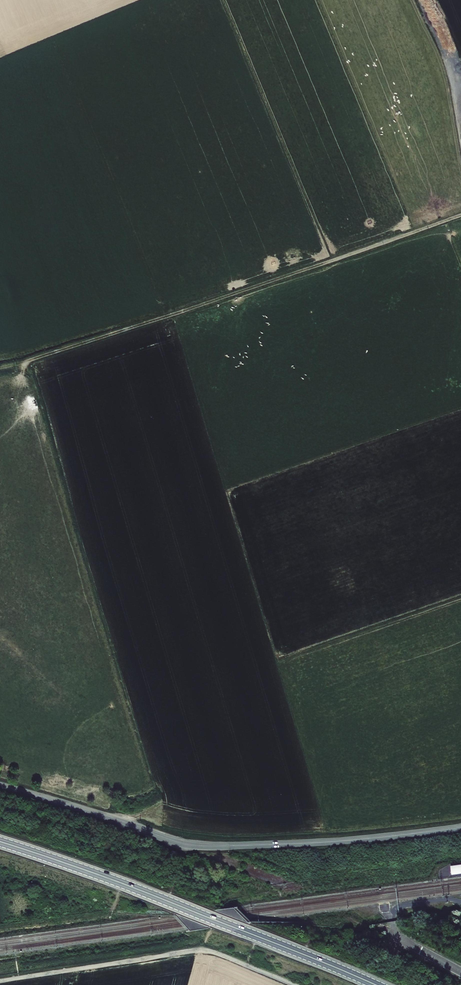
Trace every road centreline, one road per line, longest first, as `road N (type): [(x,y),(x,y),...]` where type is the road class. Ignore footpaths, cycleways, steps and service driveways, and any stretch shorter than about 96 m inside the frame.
road 1 (track): [(460,216),(0,367)]
road 2 (unclassified): [(0,786),(193,845),(460,827)]
road 3 (primary): [(0,841),(376,984)]
road 4 (track): [(0,981),(199,951),(294,984)]

